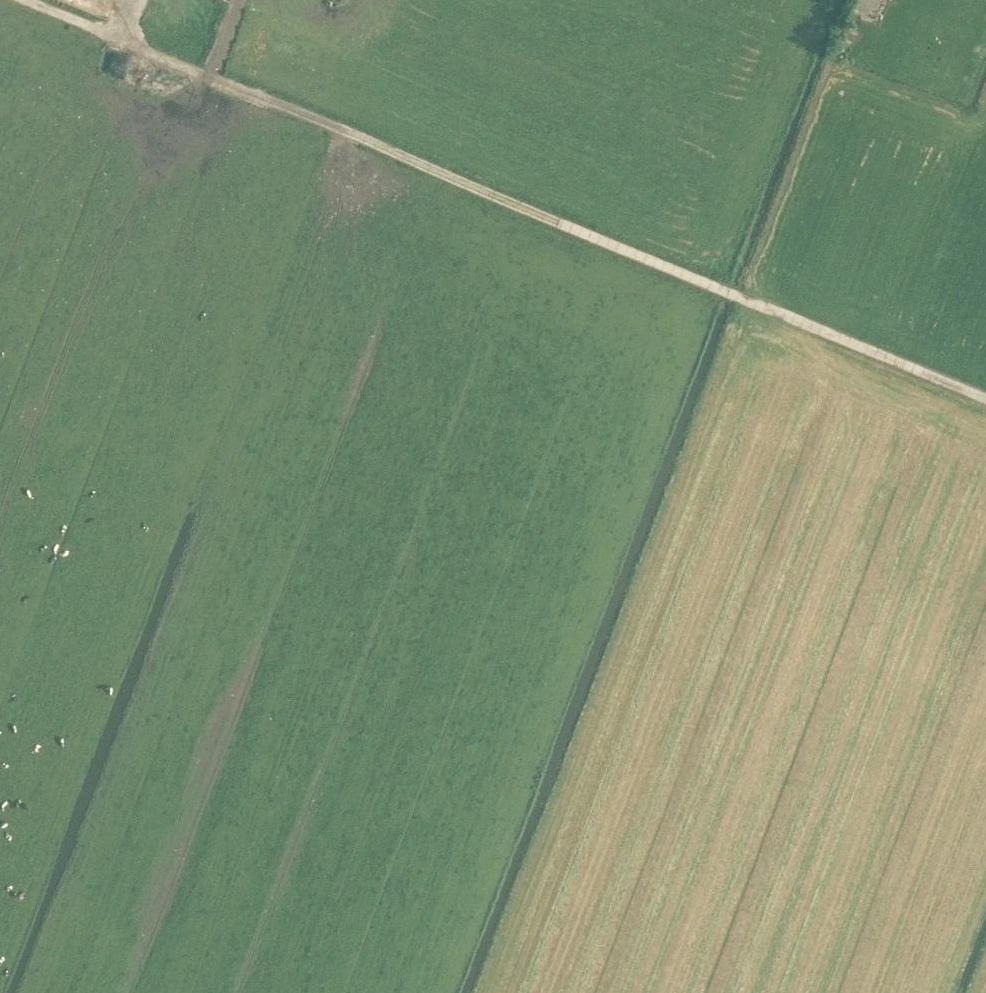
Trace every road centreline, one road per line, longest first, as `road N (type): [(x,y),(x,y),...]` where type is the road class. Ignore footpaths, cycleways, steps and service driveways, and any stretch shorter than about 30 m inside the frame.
road 1 (track): [(28,0),(985,399)]

